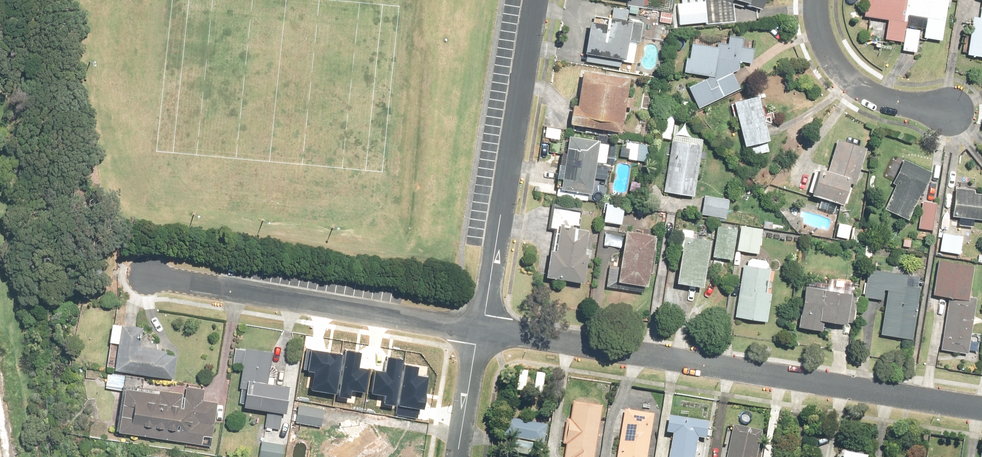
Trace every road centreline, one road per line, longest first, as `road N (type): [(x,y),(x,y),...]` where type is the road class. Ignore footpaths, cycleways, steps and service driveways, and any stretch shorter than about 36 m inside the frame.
road 1 (residential): [(981,406),(481,326)]
road 2 (residential): [(481,326),(146,276)]
road 3 (residential): [(537,0),(481,326)]
road 4 (residential): [(963,111),(869,91),(828,53),(817,0)]
road 5 (residential): [(481,326),(460,456)]

